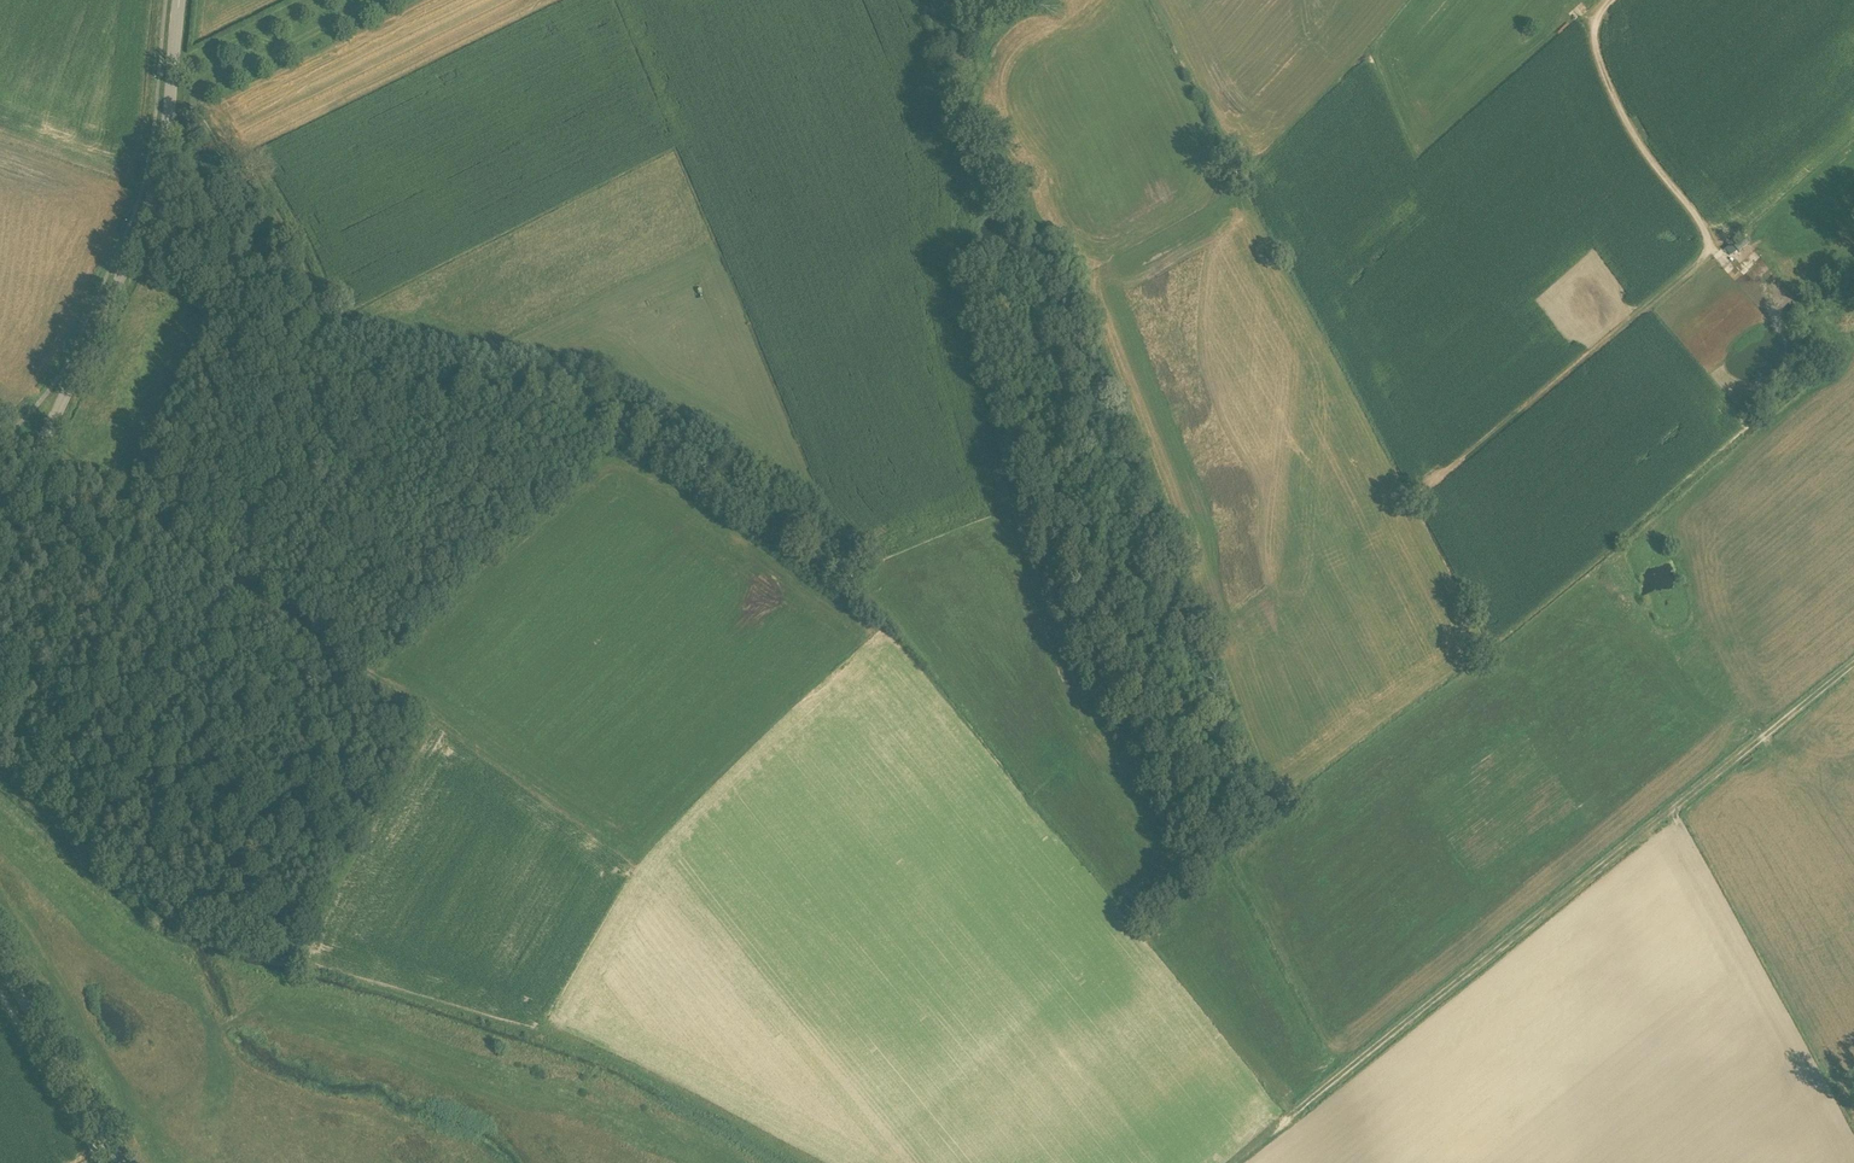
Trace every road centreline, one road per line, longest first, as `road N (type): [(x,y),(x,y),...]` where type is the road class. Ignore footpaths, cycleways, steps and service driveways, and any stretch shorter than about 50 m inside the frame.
road 1 (track): [(1290,1114),(1853,670)]
road 2 (unclassified): [(0,529),(133,250),(160,177),(179,0)]
road 3 (track): [(1531,406),(1708,248),(1697,216),(1653,164),(1611,89),(1594,23),(1612,0)]
road 4 (track): [(42,444),(364,676)]
road 5 (unclassified): [(0,962),(121,1162)]

